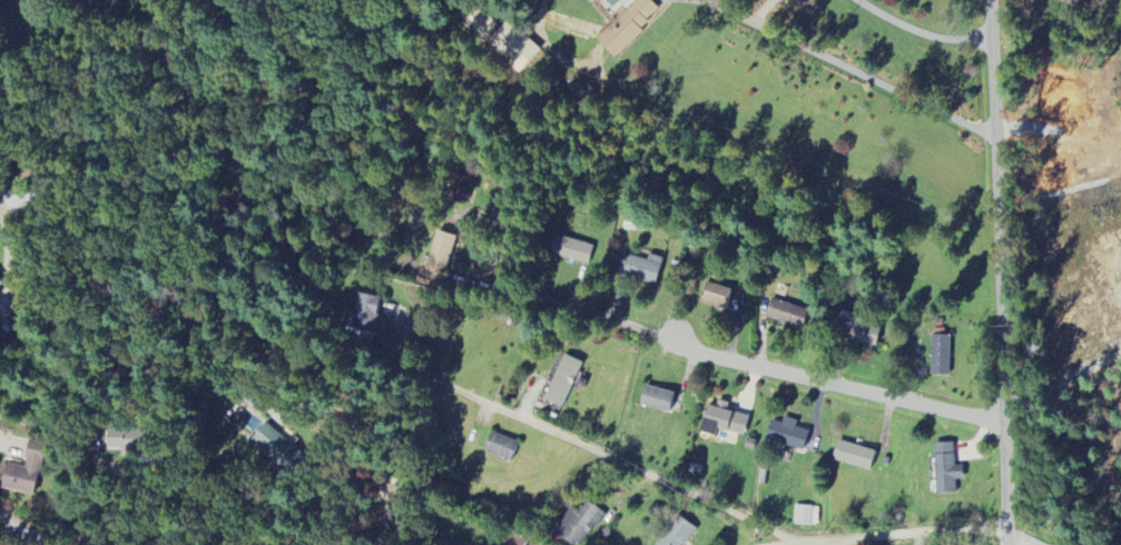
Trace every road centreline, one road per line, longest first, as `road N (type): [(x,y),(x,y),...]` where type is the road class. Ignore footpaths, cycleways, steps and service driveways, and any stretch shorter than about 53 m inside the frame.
road 1 (residential): [(1011,544),(987,0)]
road 2 (residential): [(1006,436),(773,386),(680,339),(613,320)]
road 3 (residential): [(780,544),(431,380)]

